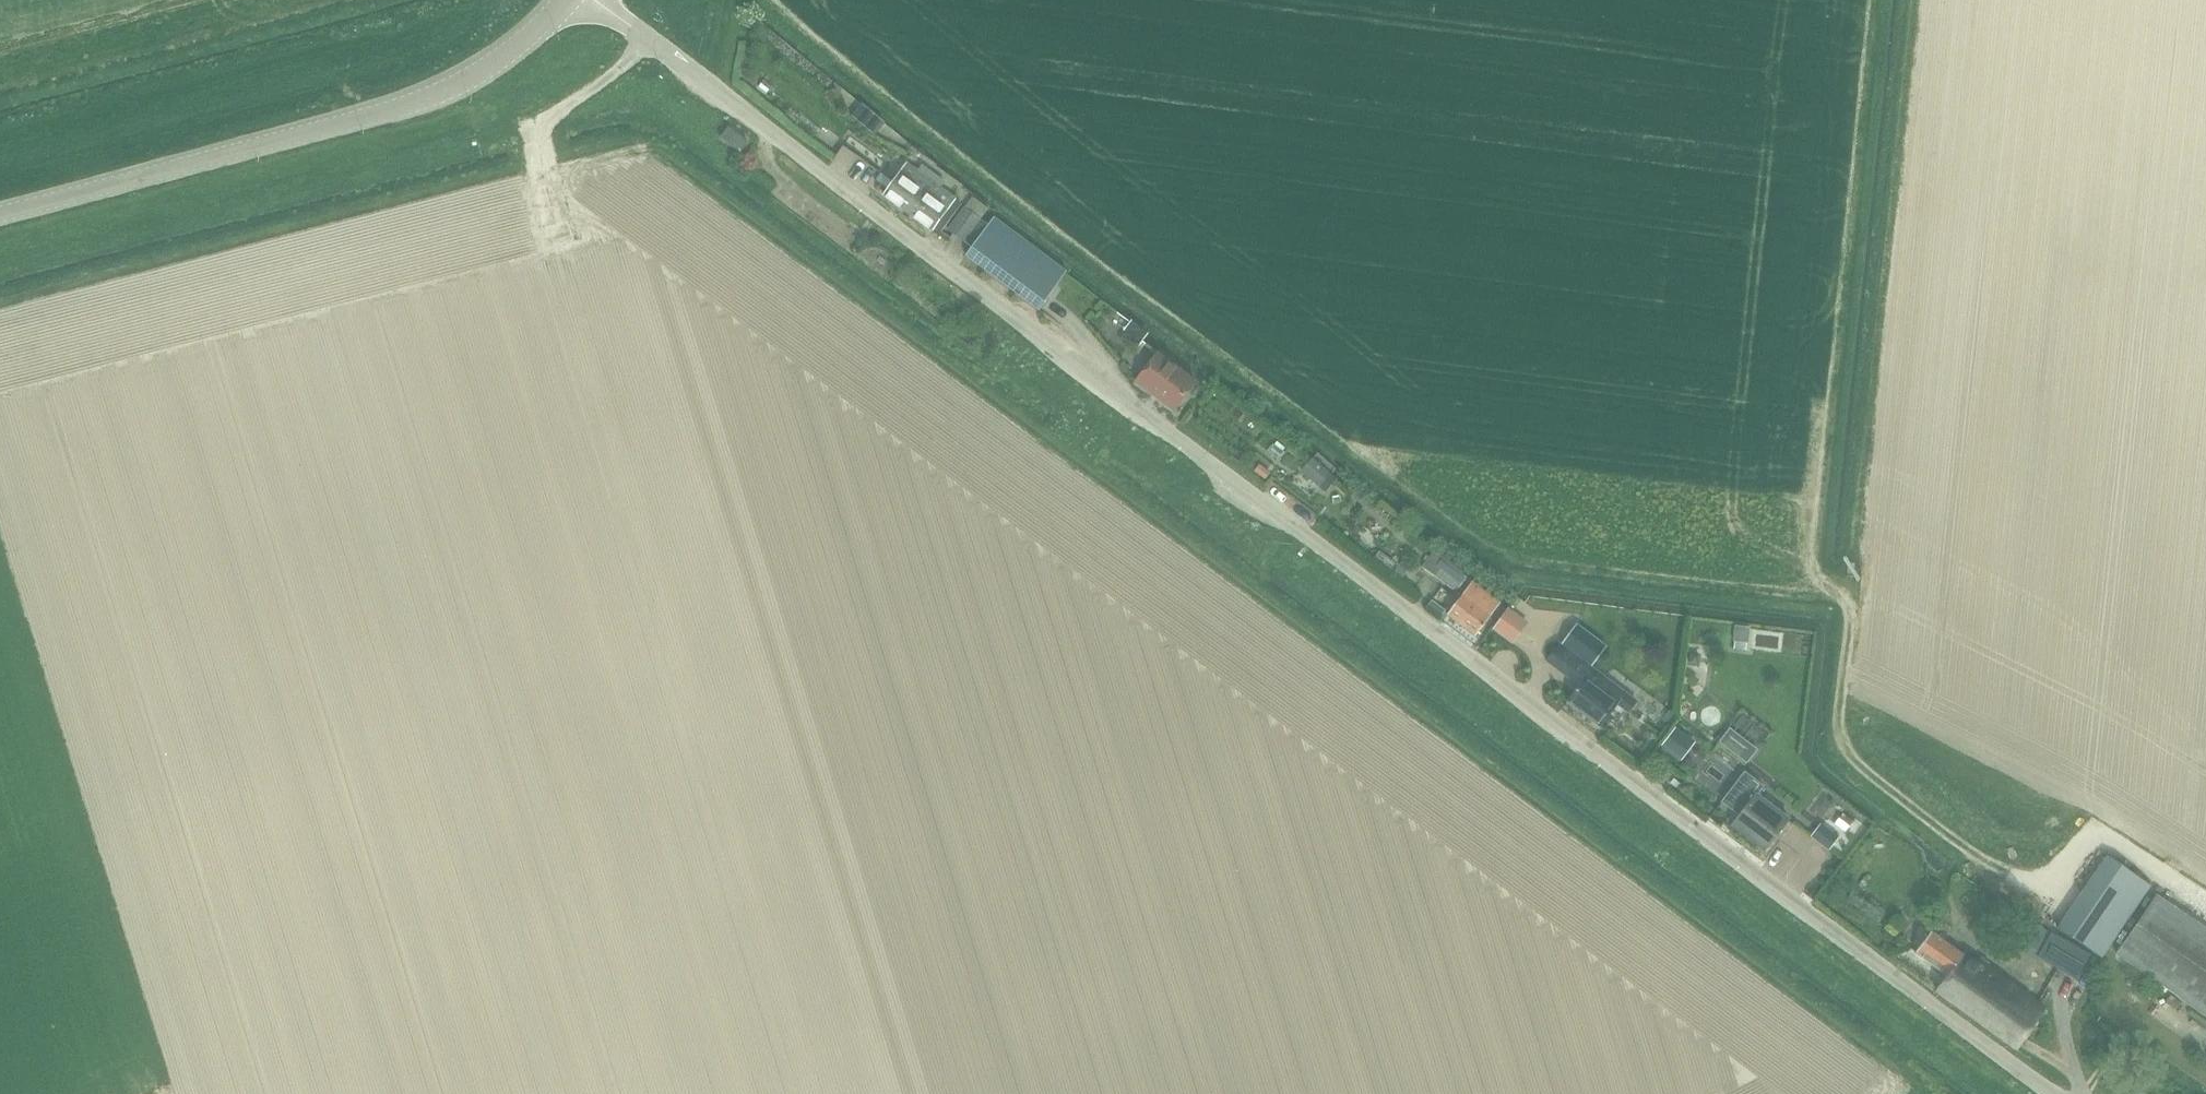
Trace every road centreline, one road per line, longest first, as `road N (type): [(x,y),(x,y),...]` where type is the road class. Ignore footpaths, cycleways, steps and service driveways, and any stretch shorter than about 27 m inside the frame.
road 1 (unclassified): [(2053,1093),(1050,346),(607,0)]
road 2 (tertiary): [(0,213),(423,103),(499,69),(574,0)]

